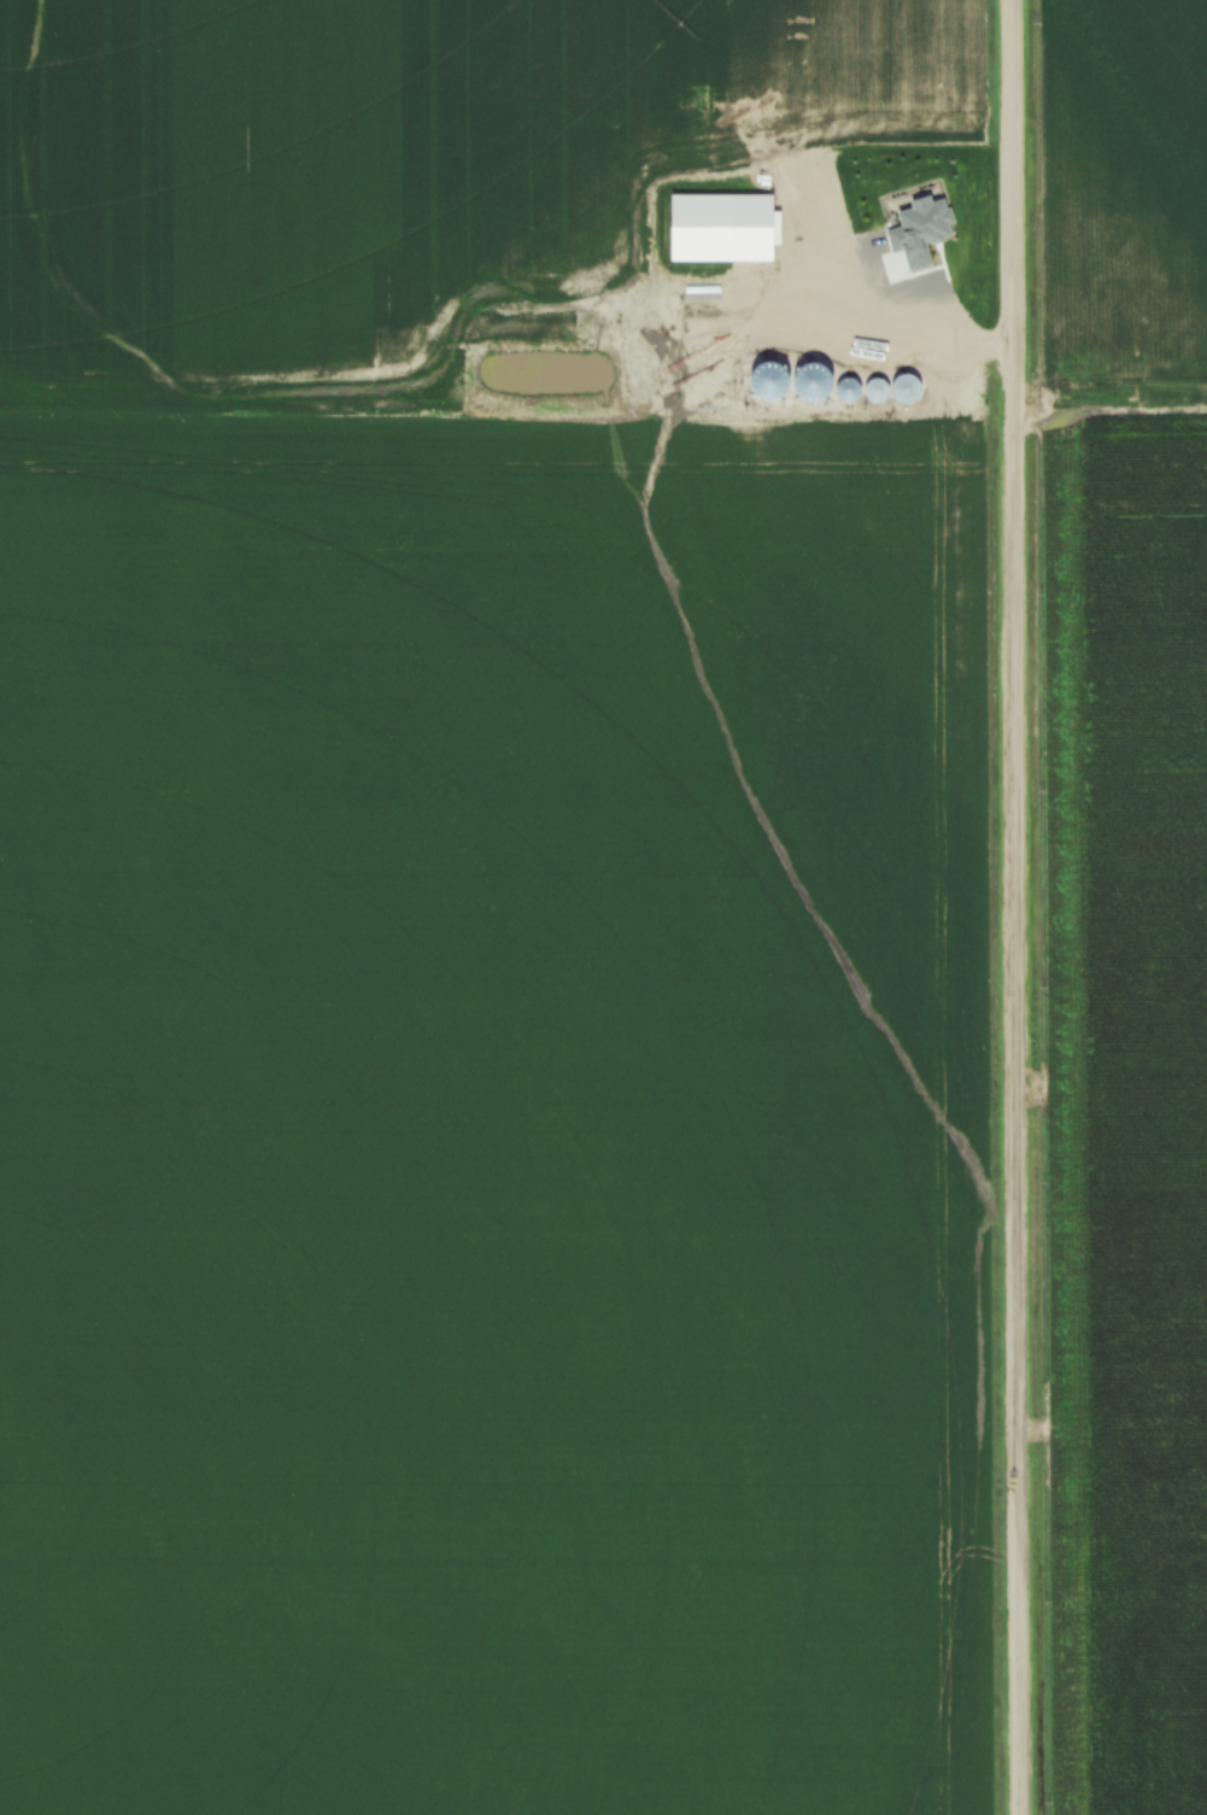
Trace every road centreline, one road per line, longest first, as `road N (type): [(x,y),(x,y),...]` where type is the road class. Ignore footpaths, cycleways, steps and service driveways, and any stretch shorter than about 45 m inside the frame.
road 1 (residential): [(1023,1814),(1014,0)]

